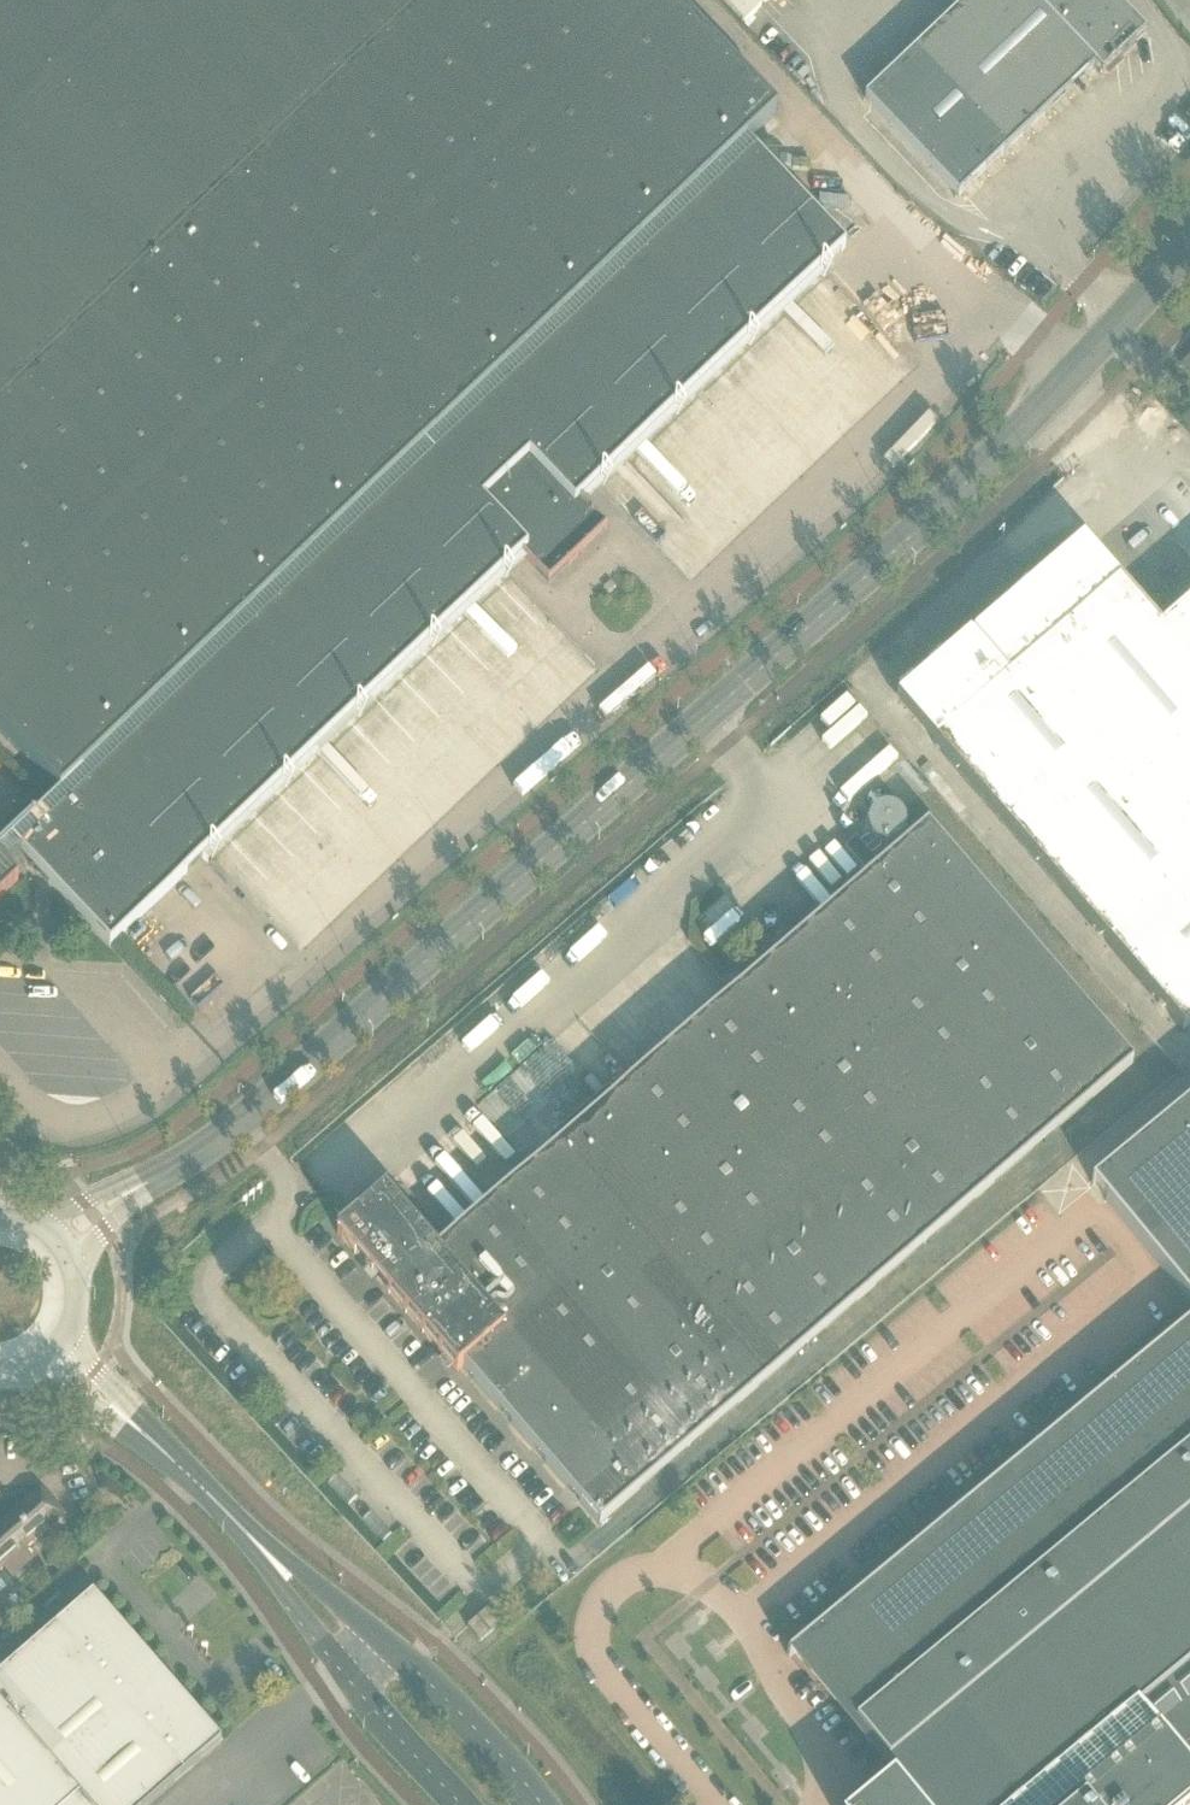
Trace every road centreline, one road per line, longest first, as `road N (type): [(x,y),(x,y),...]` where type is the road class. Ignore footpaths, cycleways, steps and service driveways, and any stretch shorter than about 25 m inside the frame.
road 1 (unclassified): [(155,1177),(238,1126),(888,553),(1189,249)]
road 2 (tertiary): [(539,1804),(430,1686),(270,1557)]
road 3 (tertiary): [(270,1557),(313,1632),(460,1804)]
road 4 (tertiary): [(270,1557),(140,1429)]
road 5 (unclassified): [(155,1177),(39,1227)]
road 6 (tertiary): [(32,1368),(67,1398),(140,1429)]
road 7 (unclassified): [(71,1268),(155,1177)]

